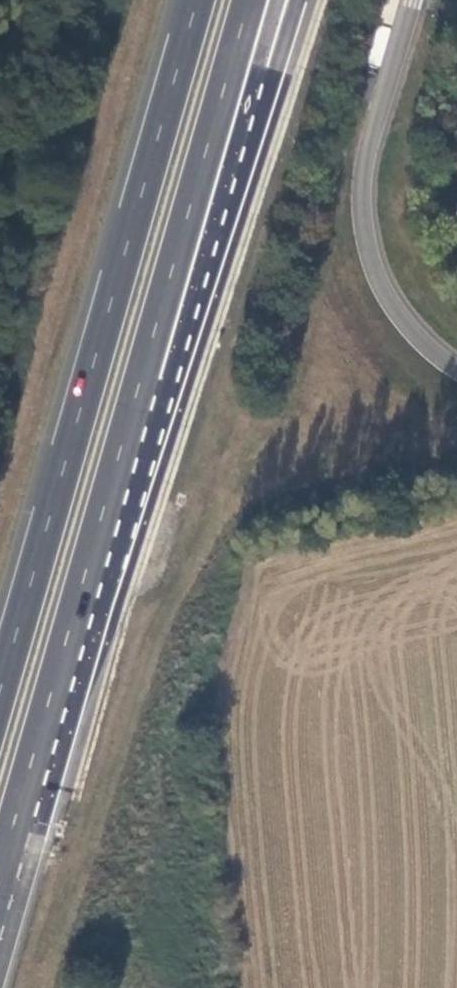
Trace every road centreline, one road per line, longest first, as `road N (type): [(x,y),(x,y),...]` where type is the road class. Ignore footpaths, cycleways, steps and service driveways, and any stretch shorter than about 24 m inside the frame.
road 1 (trunk): [(0,867),(248,0)]
road 2 (trunk): [(197,0),(0,687)]

